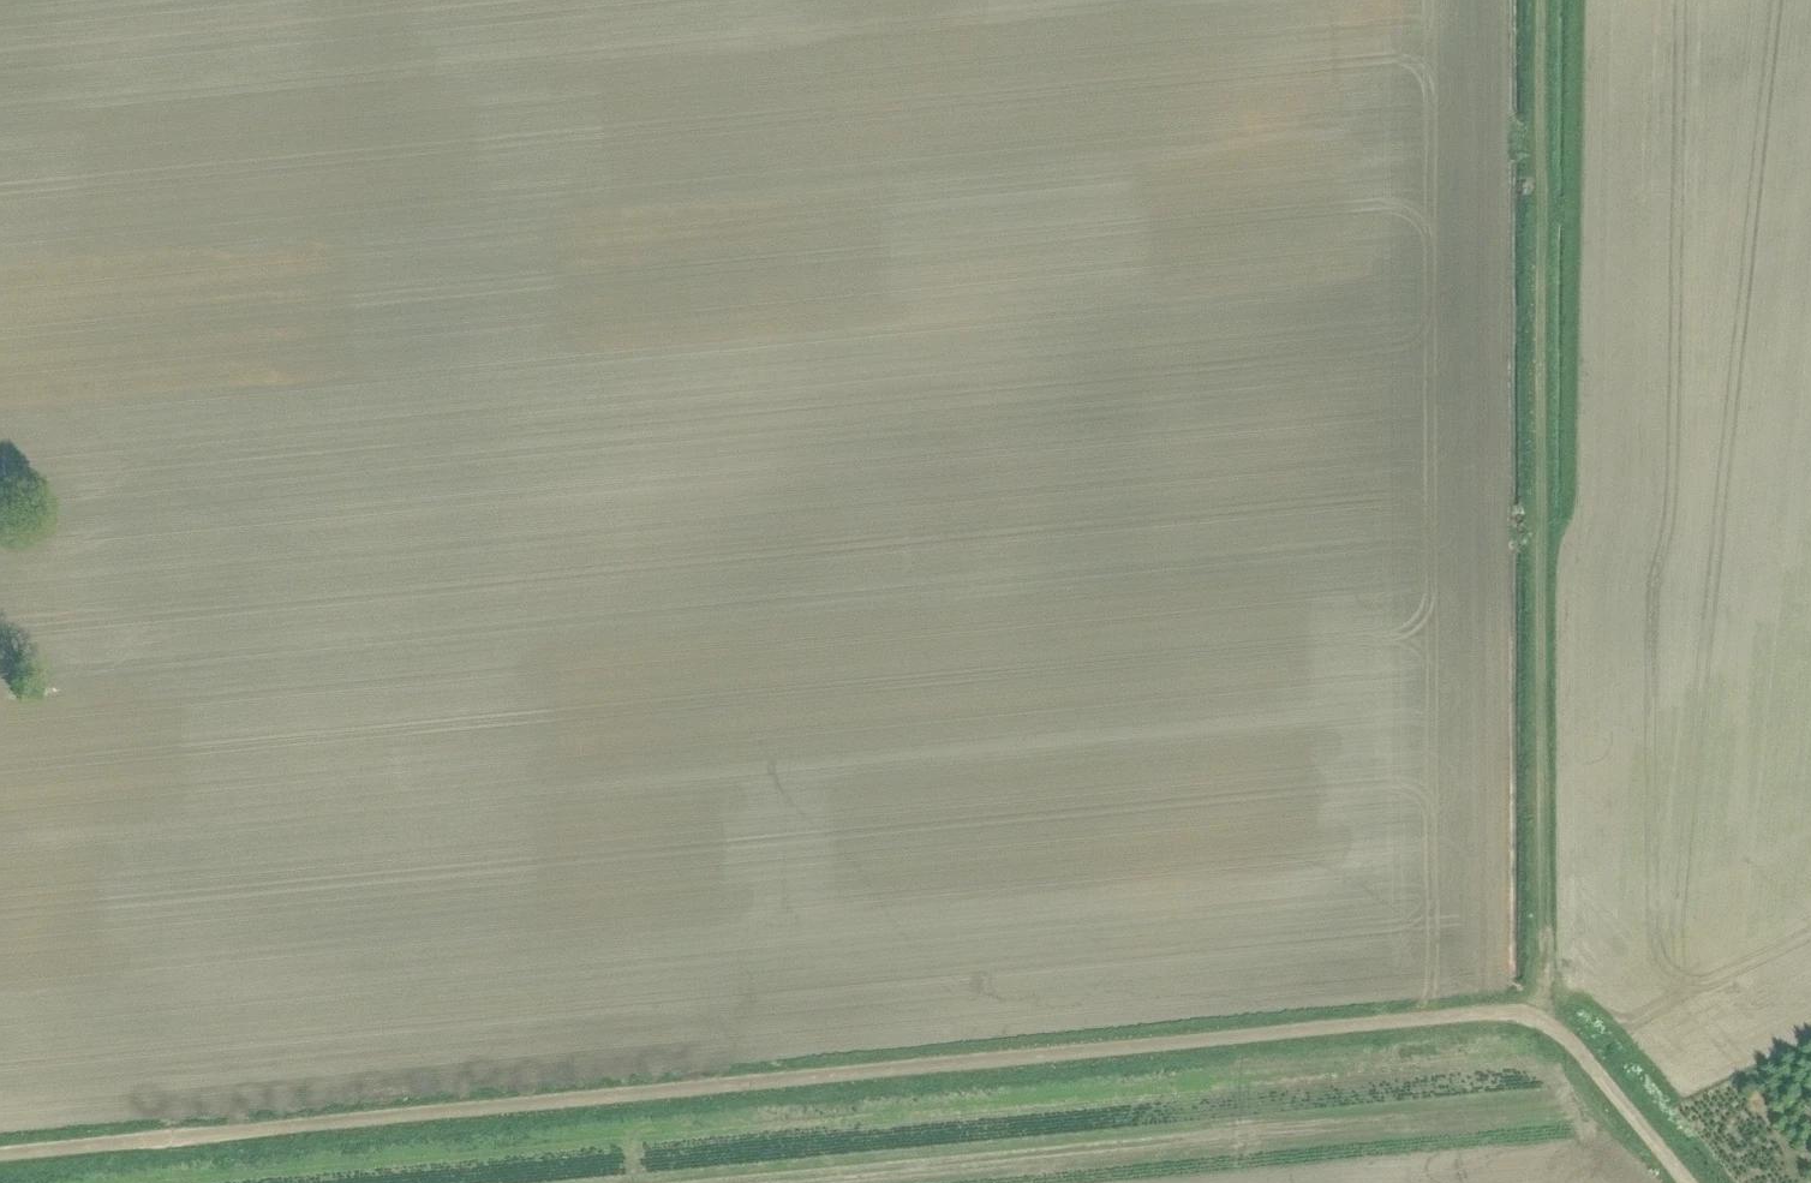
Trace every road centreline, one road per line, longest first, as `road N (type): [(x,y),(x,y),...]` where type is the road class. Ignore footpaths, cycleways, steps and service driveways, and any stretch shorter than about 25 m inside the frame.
road 1 (unclassified): [(0,1154),(1506,1011),(1535,1014),(1557,1030),(1686,1182)]
road 2 (track): [(1535,1014),(1540,0)]

